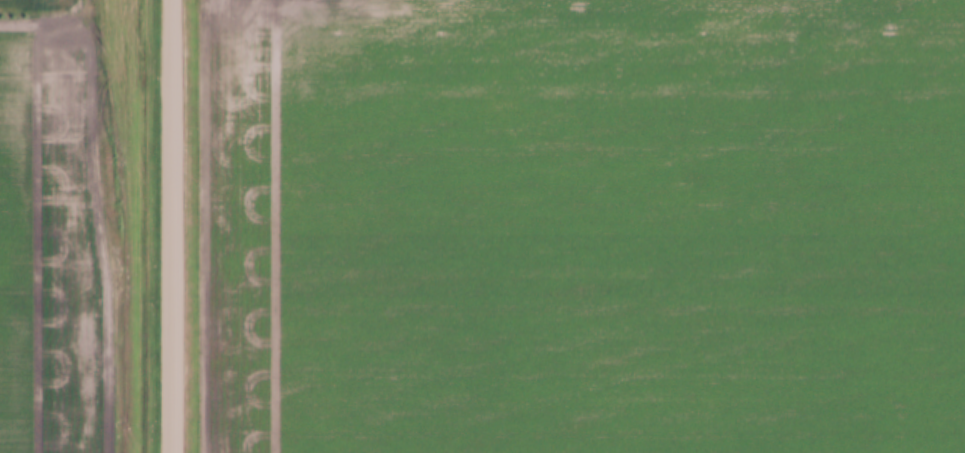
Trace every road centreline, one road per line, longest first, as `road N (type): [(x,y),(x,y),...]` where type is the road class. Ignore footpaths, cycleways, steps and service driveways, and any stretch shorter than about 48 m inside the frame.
road 1 (tertiary): [(171,452),(170,0)]

